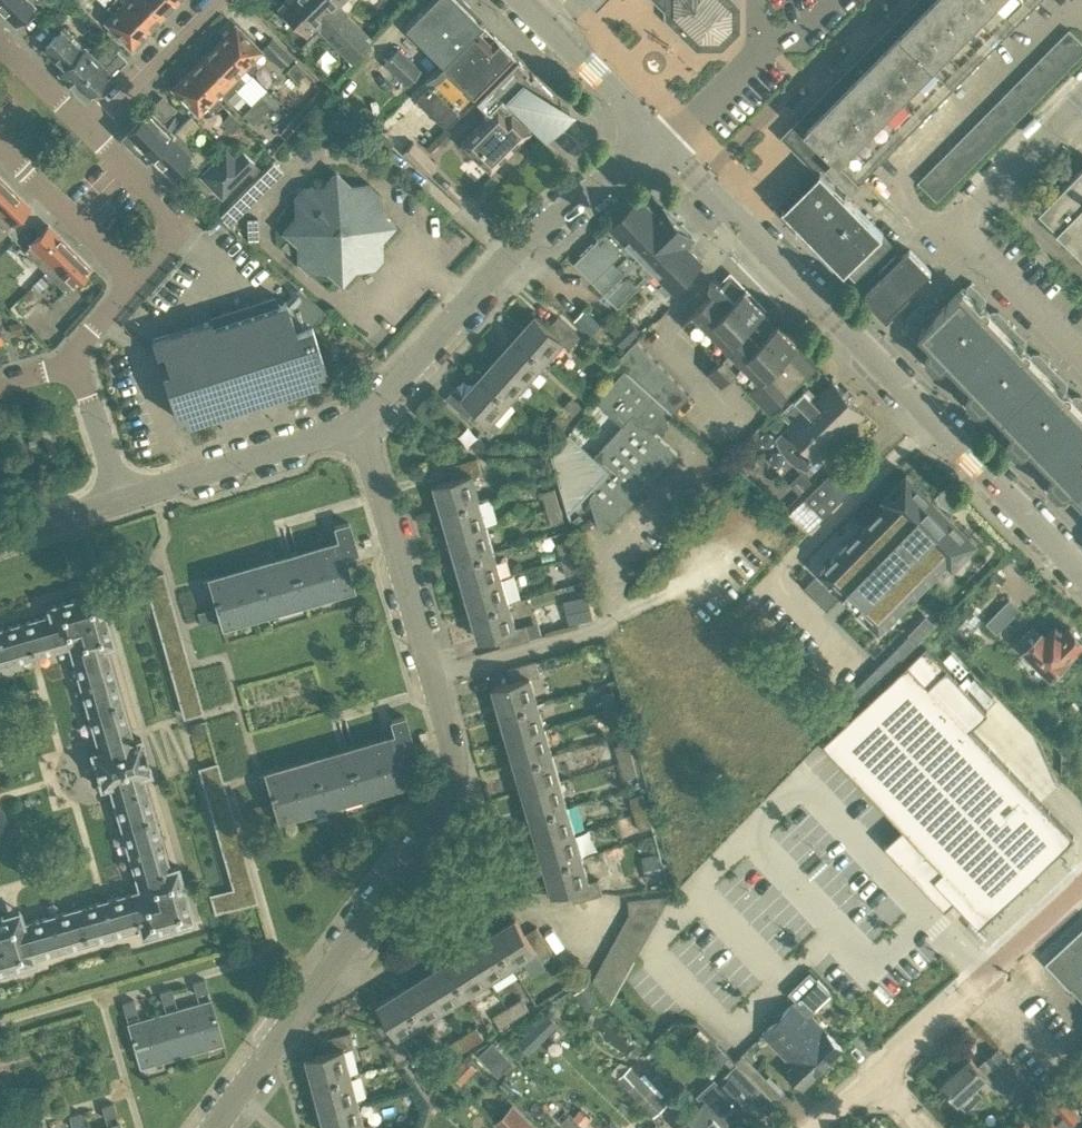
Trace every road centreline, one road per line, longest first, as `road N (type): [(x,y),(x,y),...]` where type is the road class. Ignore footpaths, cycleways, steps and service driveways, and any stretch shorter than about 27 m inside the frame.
road 1 (residential): [(213,1127),(429,837),(451,793),(451,740),(354,421)]
road 2 (residential): [(1081,571),(662,141)]
road 3 (residential): [(354,421),(513,252),(662,141)]
road 4 (residential): [(1081,360),(966,249),(964,219),(1081,100)]
road 5 (residential): [(878,1074),(1081,888)]
road 6 (residential): [(120,499),(354,421)]
road 7 (residential): [(662,141),(521,0)]
road 8 (residential): [(134,280),(175,221),(90,131)]
road 9 (residential): [(0,146),(134,280)]
road 10 (residential): [(219,0),(90,131)]
road 11 (residential): [(120,499),(75,352)]
road 12 (residential): [(0,538),(120,499)]
road 13 (residential): [(90,131),(0,43)]

